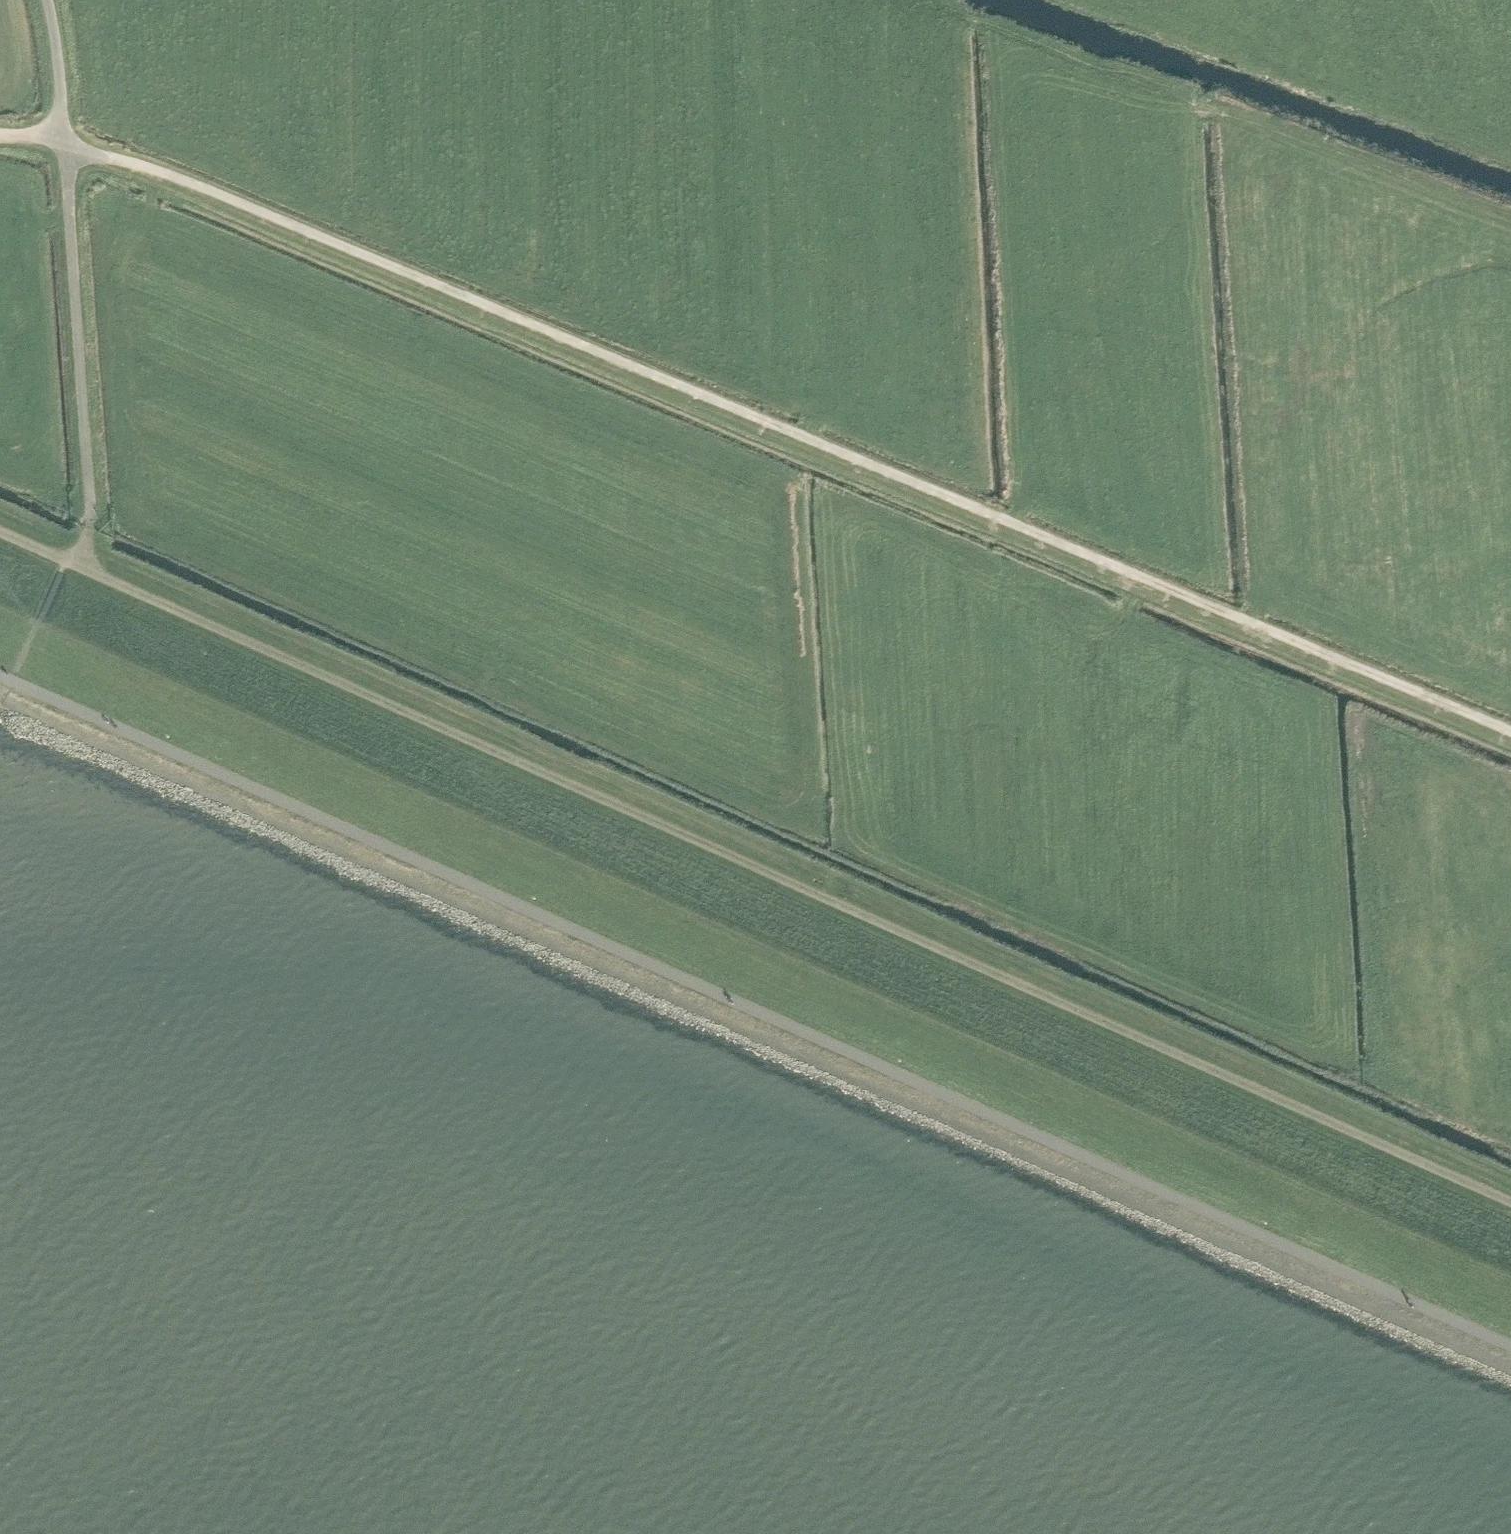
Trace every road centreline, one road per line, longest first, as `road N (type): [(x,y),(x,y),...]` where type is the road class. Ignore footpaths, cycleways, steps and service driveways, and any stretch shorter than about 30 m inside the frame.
road 1 (unclassified): [(68,562),(91,529),(91,500),(59,58),(47,0)]

